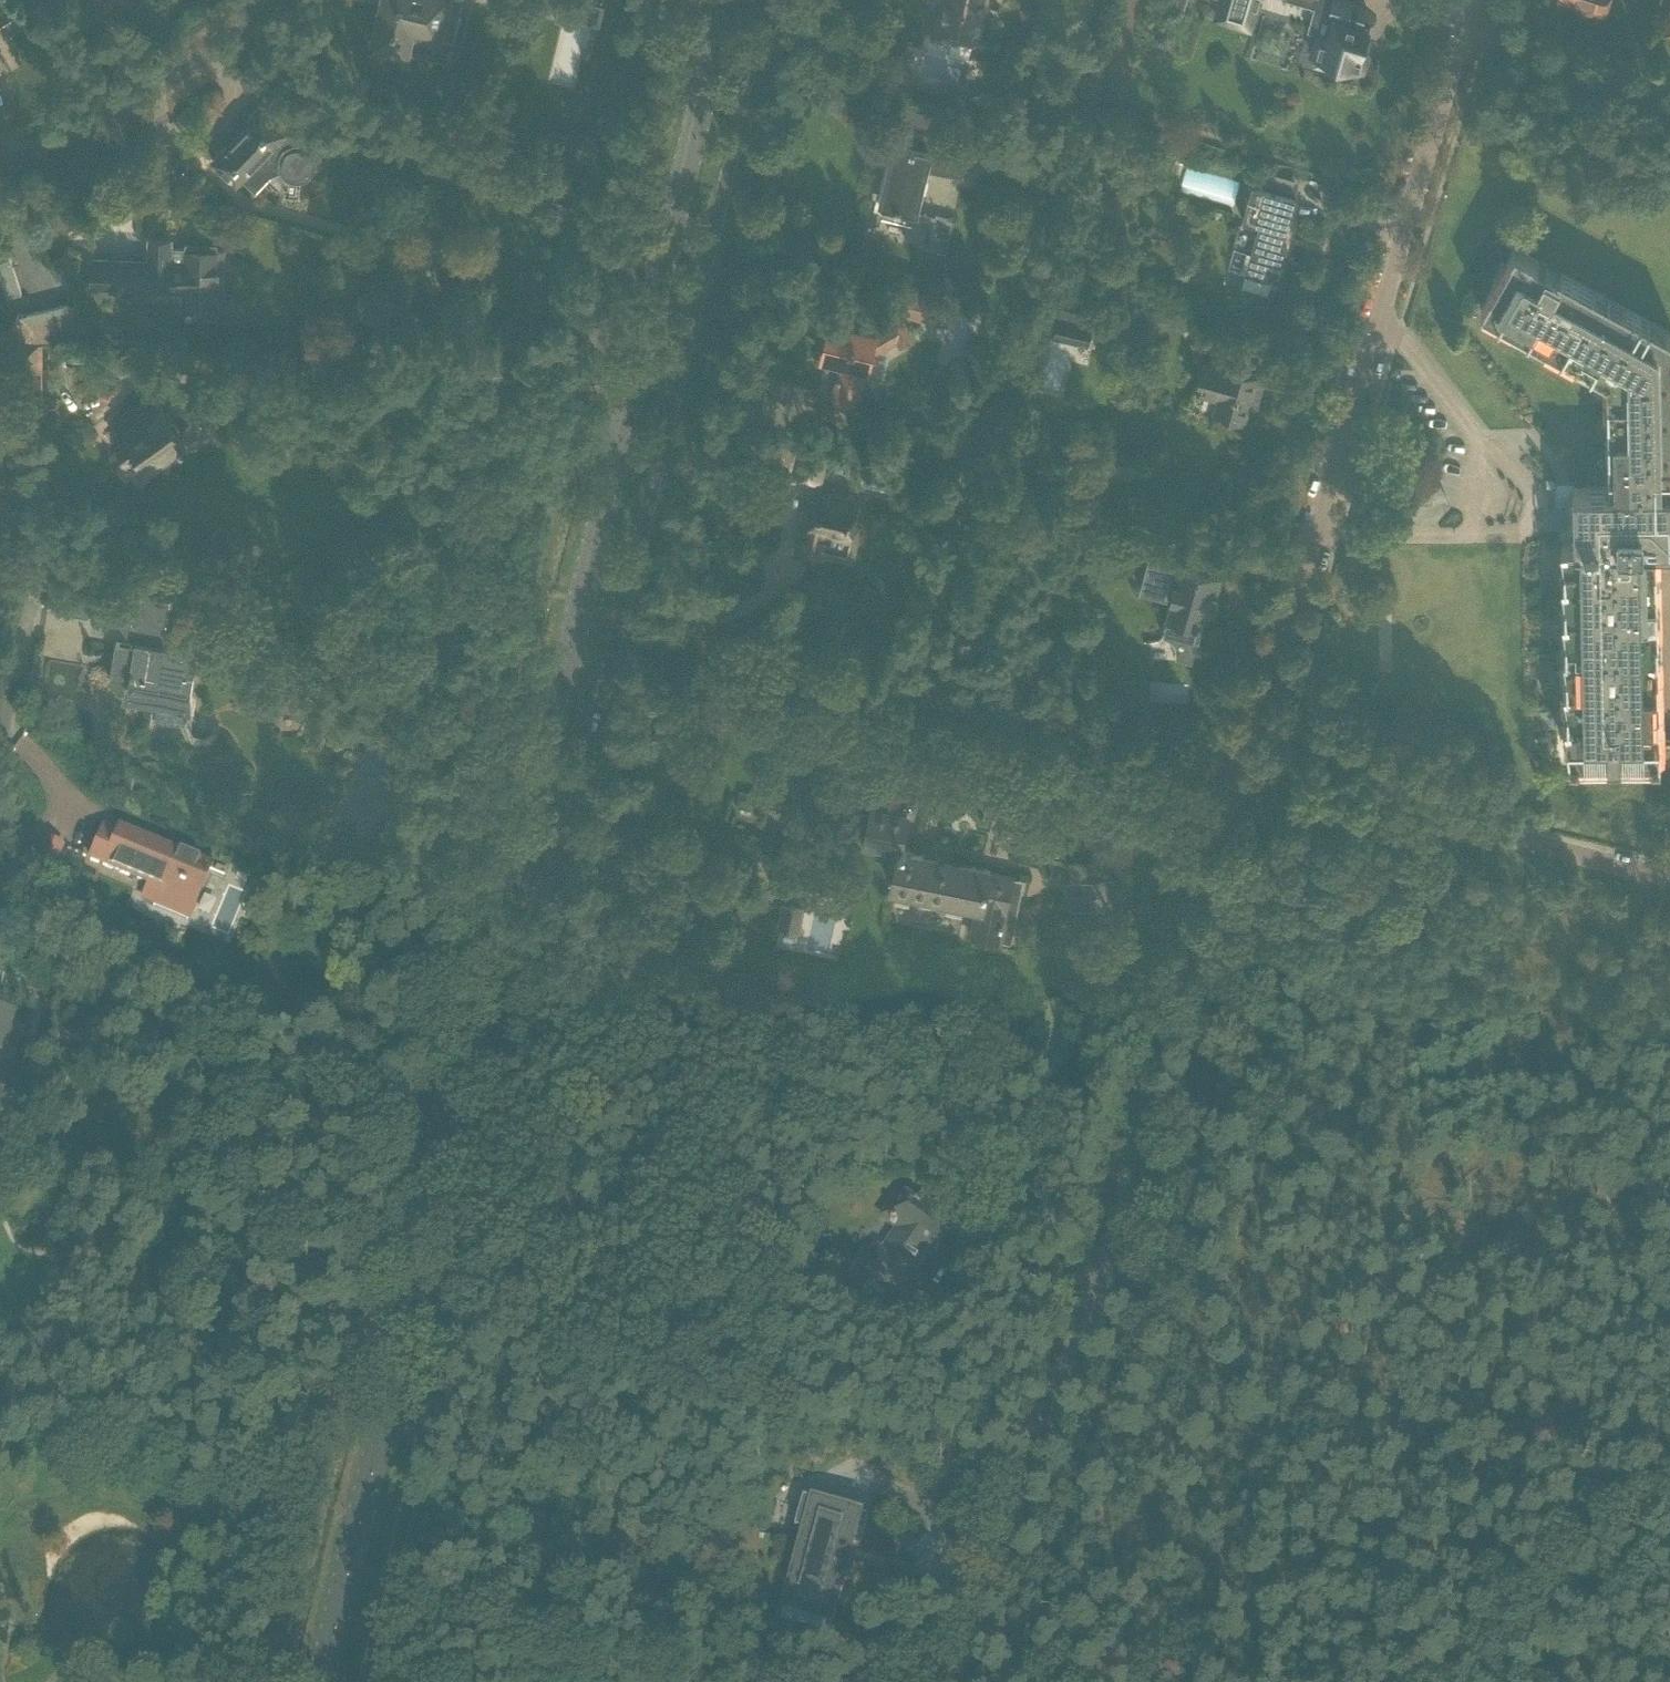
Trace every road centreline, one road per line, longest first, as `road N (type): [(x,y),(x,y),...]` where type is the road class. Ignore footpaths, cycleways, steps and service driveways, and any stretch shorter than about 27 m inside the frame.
road 1 (secondary): [(321,1681),(725,0)]
road 2 (residential): [(968,1681),(1057,1379),(1104,1269),(1185,930),(1247,772)]
road 3 (residential): [(1247,772),(1310,523),(1464,29)]
road 4 (residential): [(914,693),(1085,0)]
road 5 (residential): [(1247,772),(1669,875)]
road 6 (residential): [(1247,772),(914,693)]
road 7 (residential): [(0,165),(52,145),(185,69),(254,0)]
road 8 (residential): [(914,693),(683,639)]
road 9 (residential): [(1669,91),(1464,29)]
road 10 (residential): [(0,726),(38,574)]

